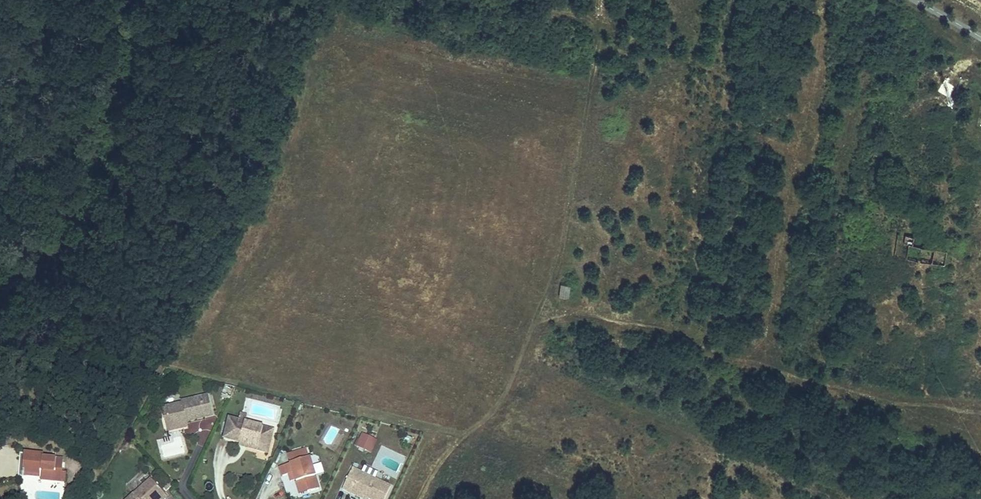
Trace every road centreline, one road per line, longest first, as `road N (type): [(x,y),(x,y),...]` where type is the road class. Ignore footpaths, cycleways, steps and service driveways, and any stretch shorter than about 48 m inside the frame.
road 1 (track): [(604,0),(552,306),(494,420),(457,437),(420,498)]
road 2 (track): [(552,306),(980,396)]

